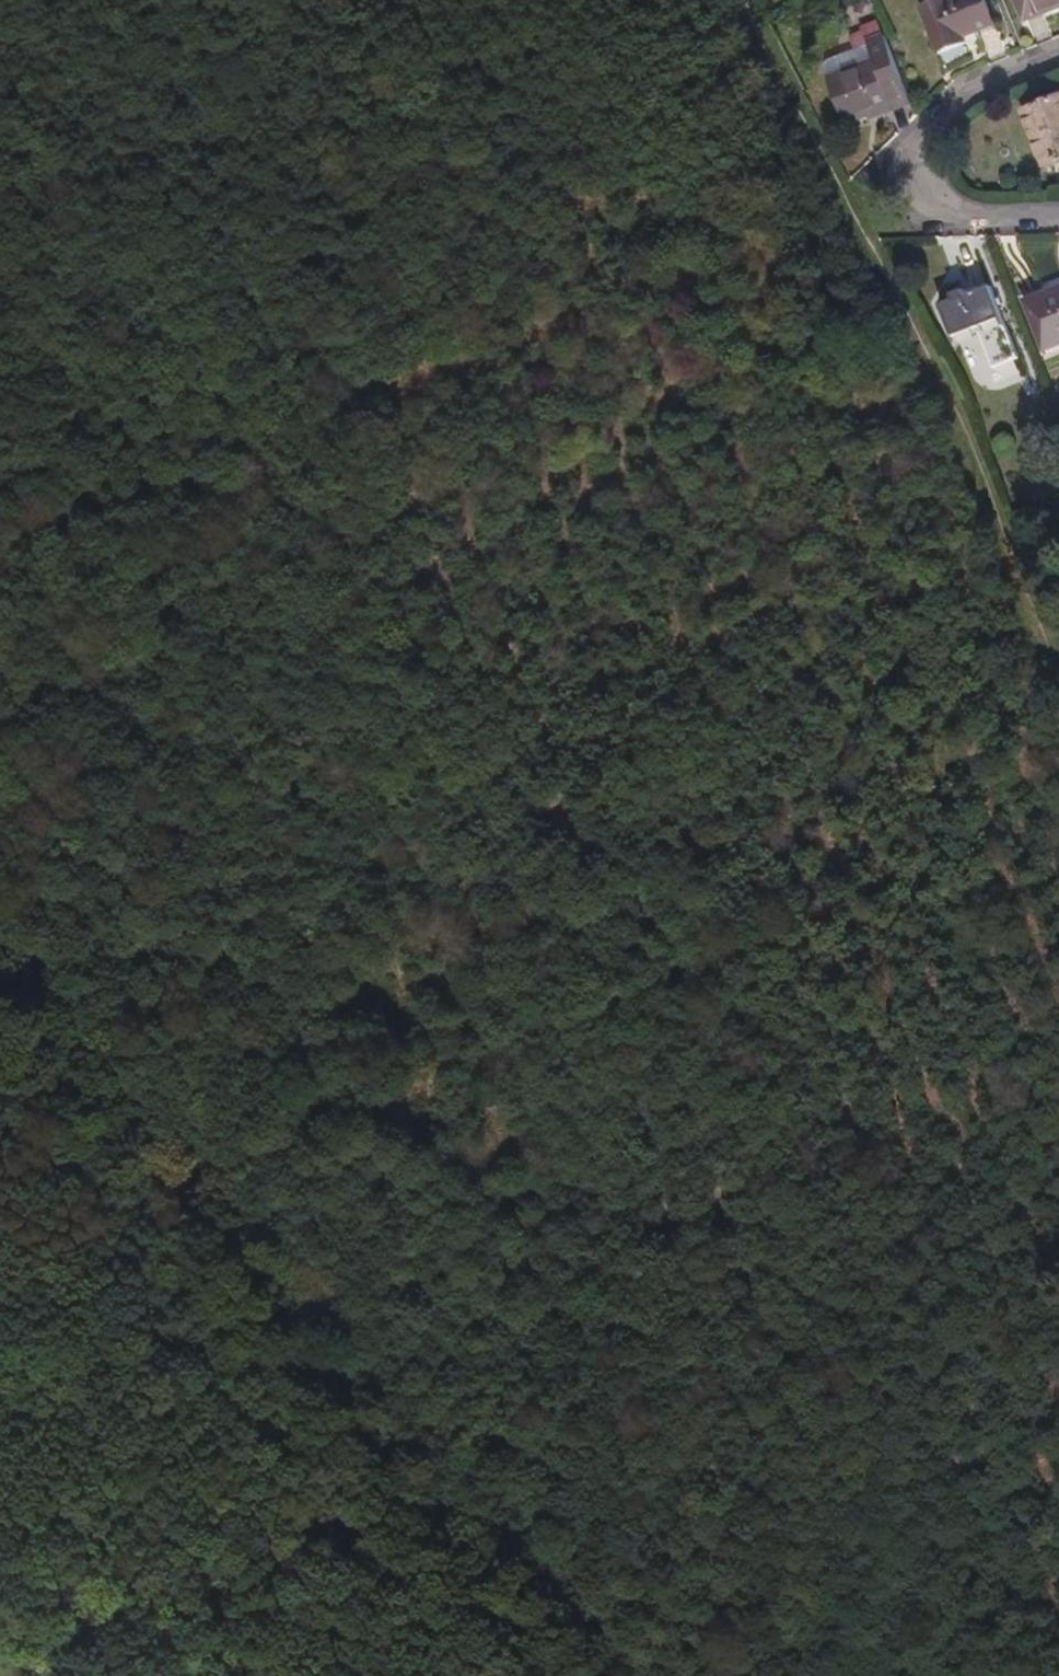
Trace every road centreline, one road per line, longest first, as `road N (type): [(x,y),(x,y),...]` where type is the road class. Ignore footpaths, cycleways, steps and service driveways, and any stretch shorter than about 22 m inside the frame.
road 1 (residential): [(1058,56),(956,98),(922,151),(915,183),(945,215),(1058,216)]

